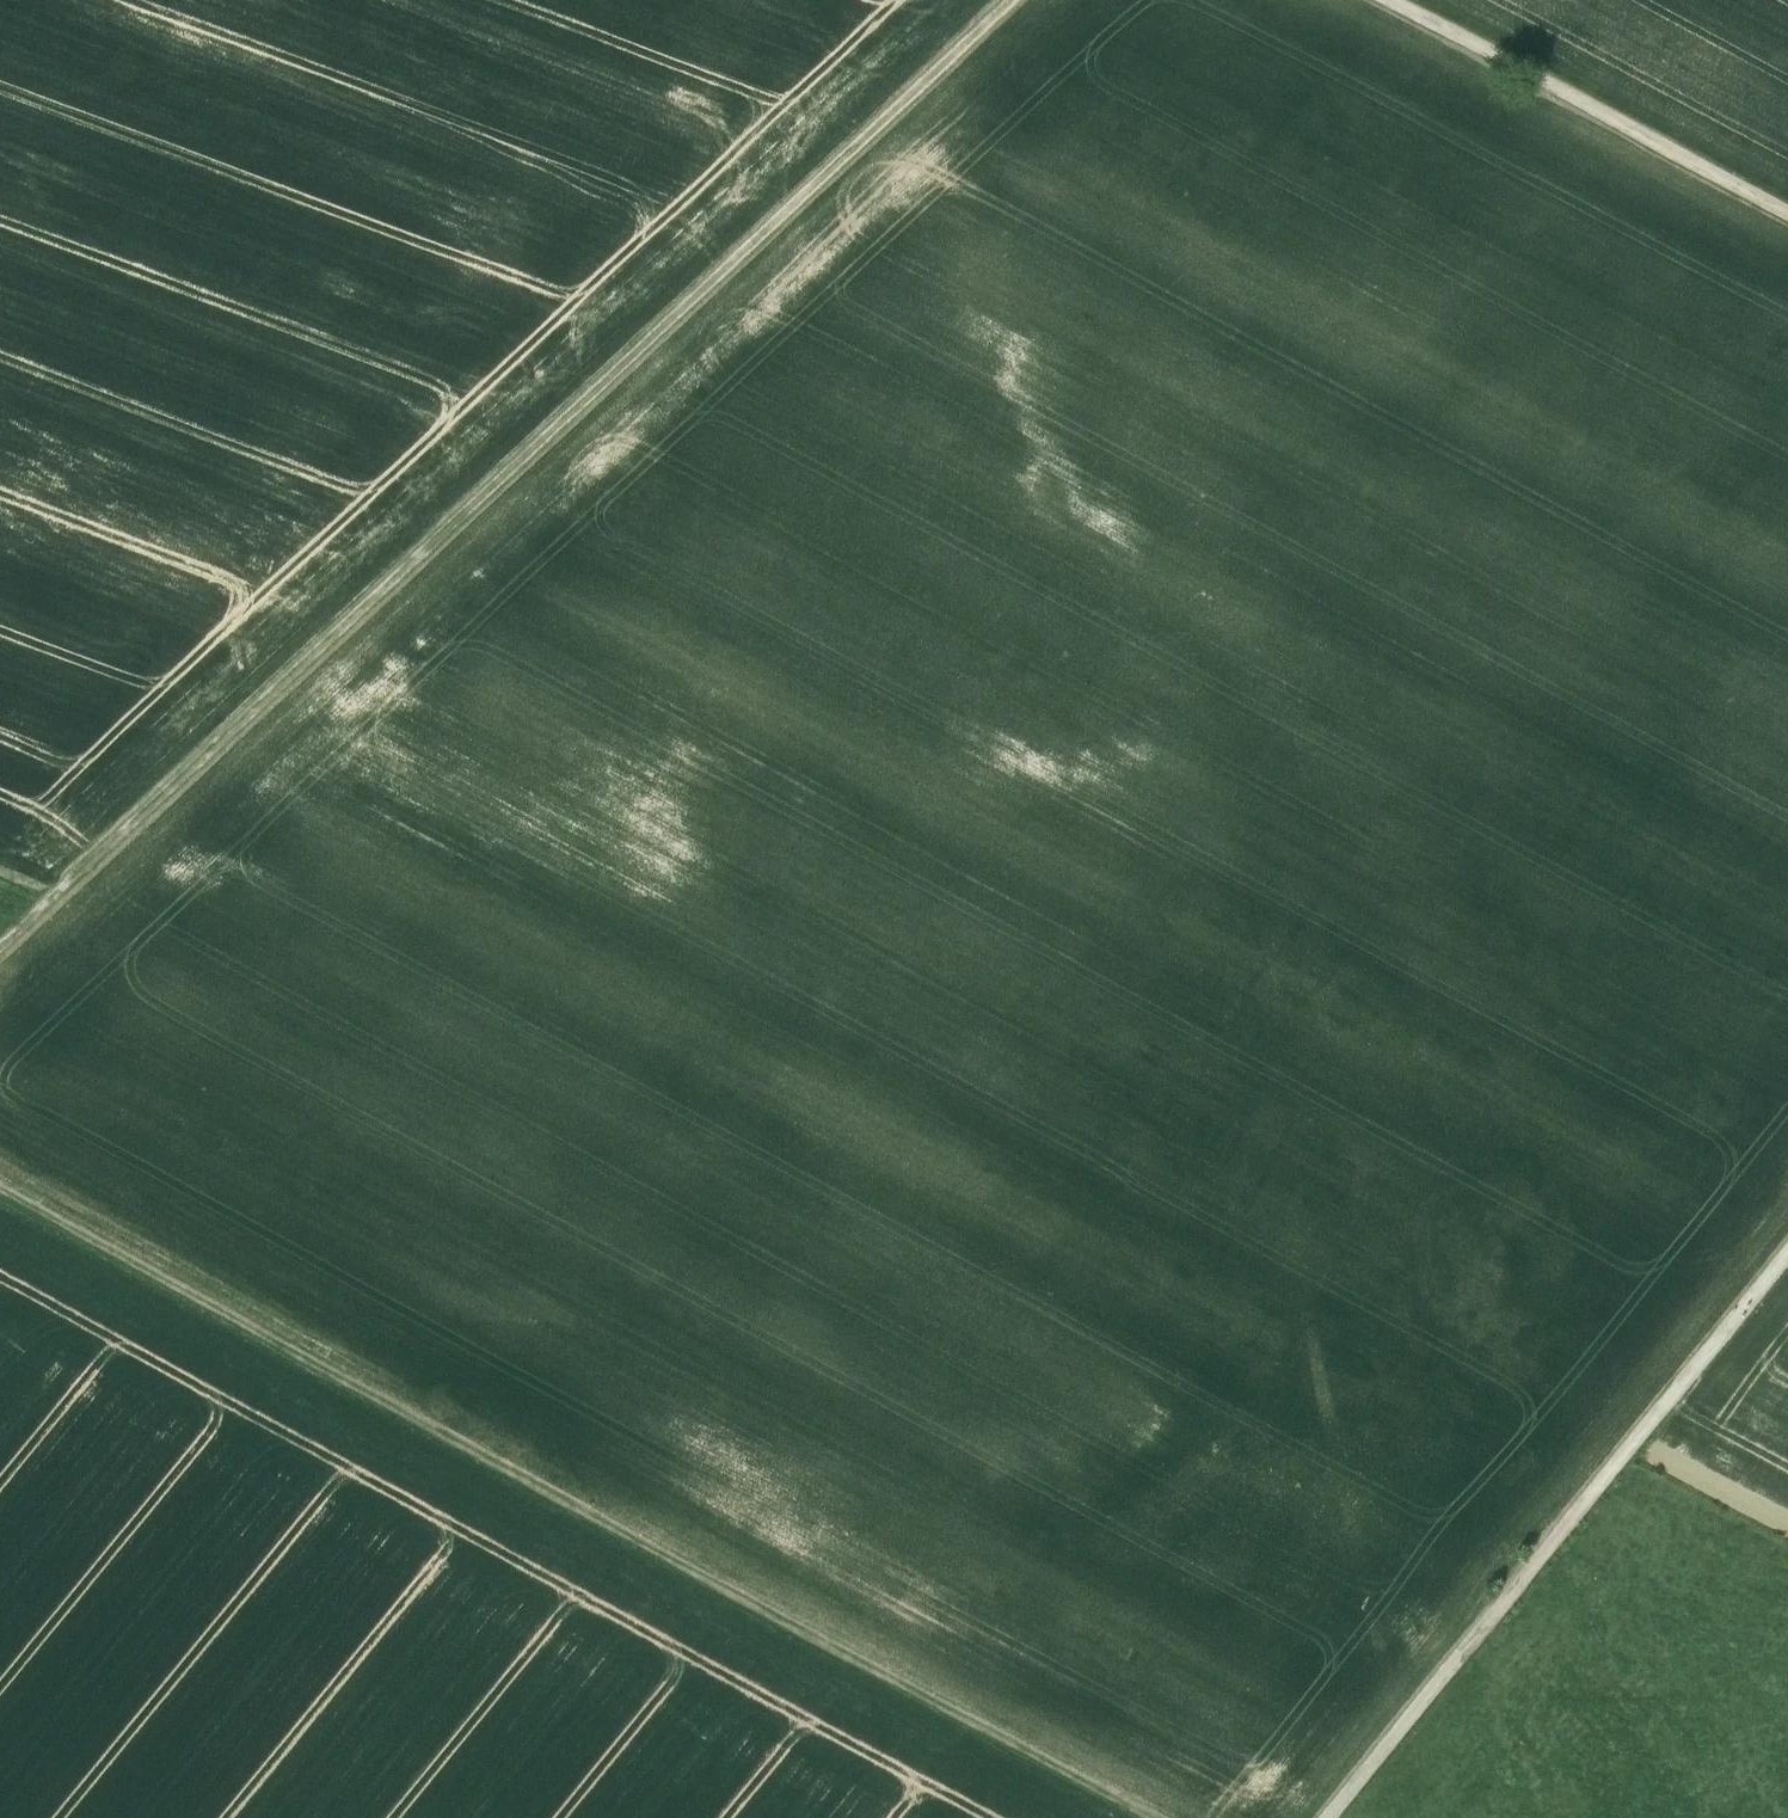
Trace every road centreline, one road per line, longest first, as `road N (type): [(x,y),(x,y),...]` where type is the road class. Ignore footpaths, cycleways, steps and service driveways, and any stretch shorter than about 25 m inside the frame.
road 1 (track): [(1009,0),(0,947)]
road 2 (track): [(1787,1258),(1329,1817)]
road 3 (track): [(1787,211),(1389,0)]

